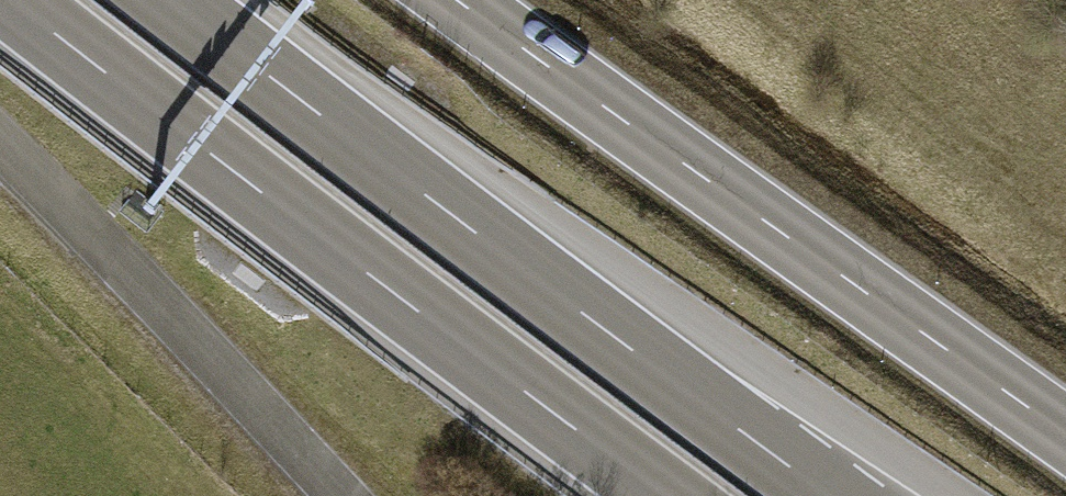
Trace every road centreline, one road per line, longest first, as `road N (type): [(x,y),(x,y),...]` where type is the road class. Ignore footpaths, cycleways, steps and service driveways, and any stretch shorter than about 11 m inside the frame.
road 1 (motorway): [(832,495),(175,0)]
road 2 (motorway): [(13,0),(666,495)]
road 3 (primary): [(462,0),(1065,434)]
road 4 (unclassified): [(0,140),(344,495)]

